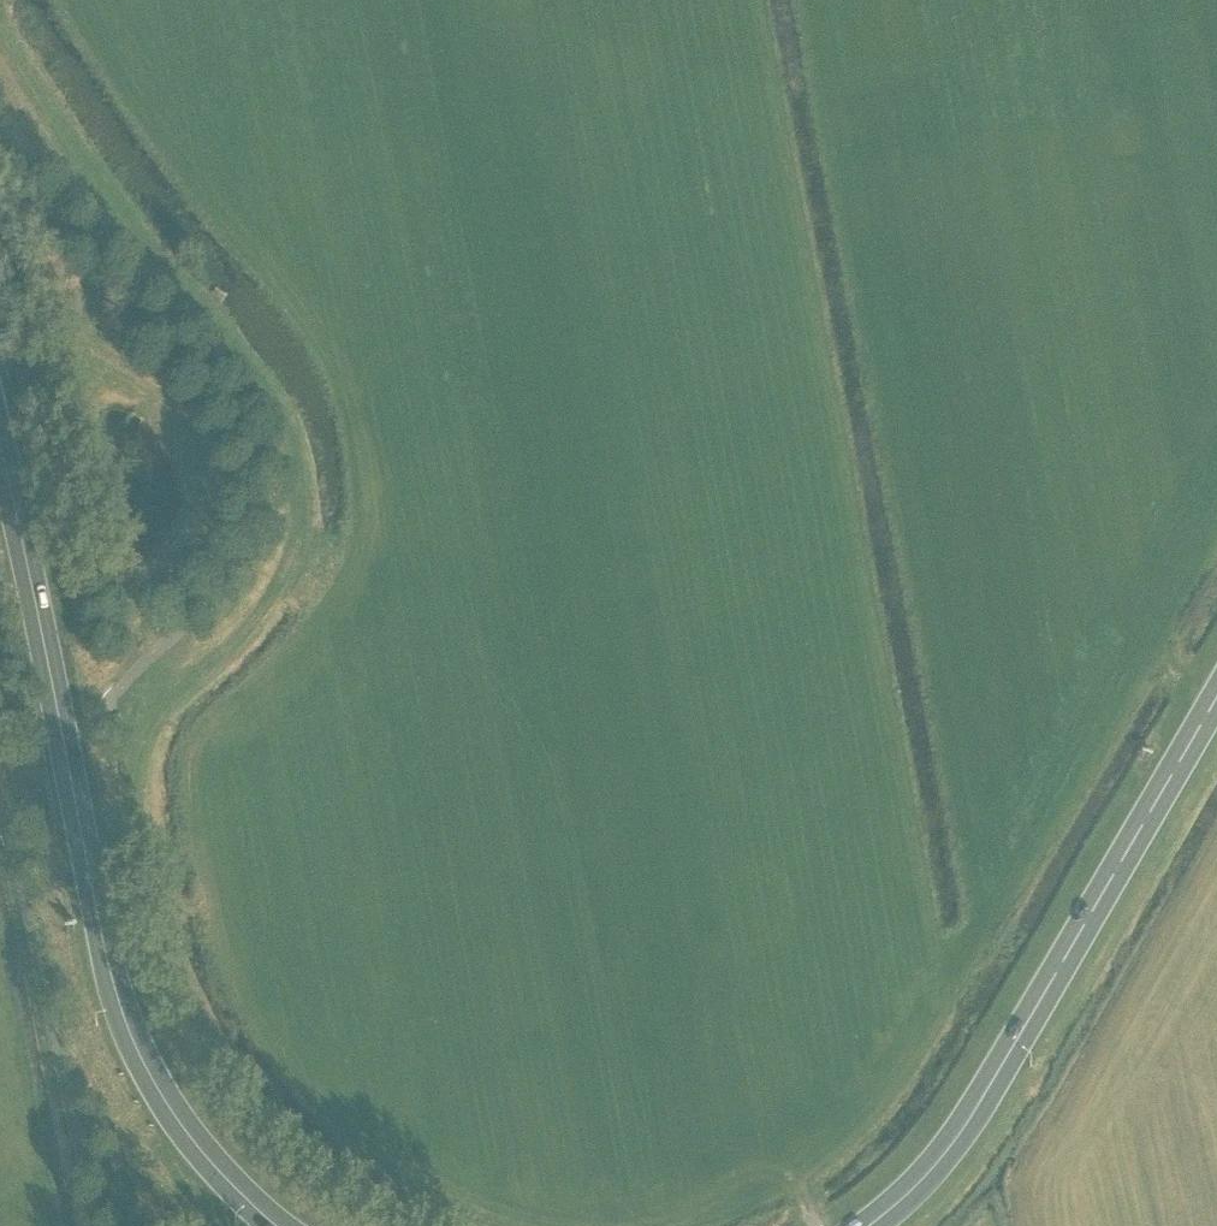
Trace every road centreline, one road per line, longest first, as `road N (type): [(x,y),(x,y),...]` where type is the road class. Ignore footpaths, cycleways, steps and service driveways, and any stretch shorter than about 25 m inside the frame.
road 1 (secondary): [(278,1225),(178,1119),(118,998),(0,445)]
road 2 (secondary): [(868,1225),(965,1127),(1216,697)]

